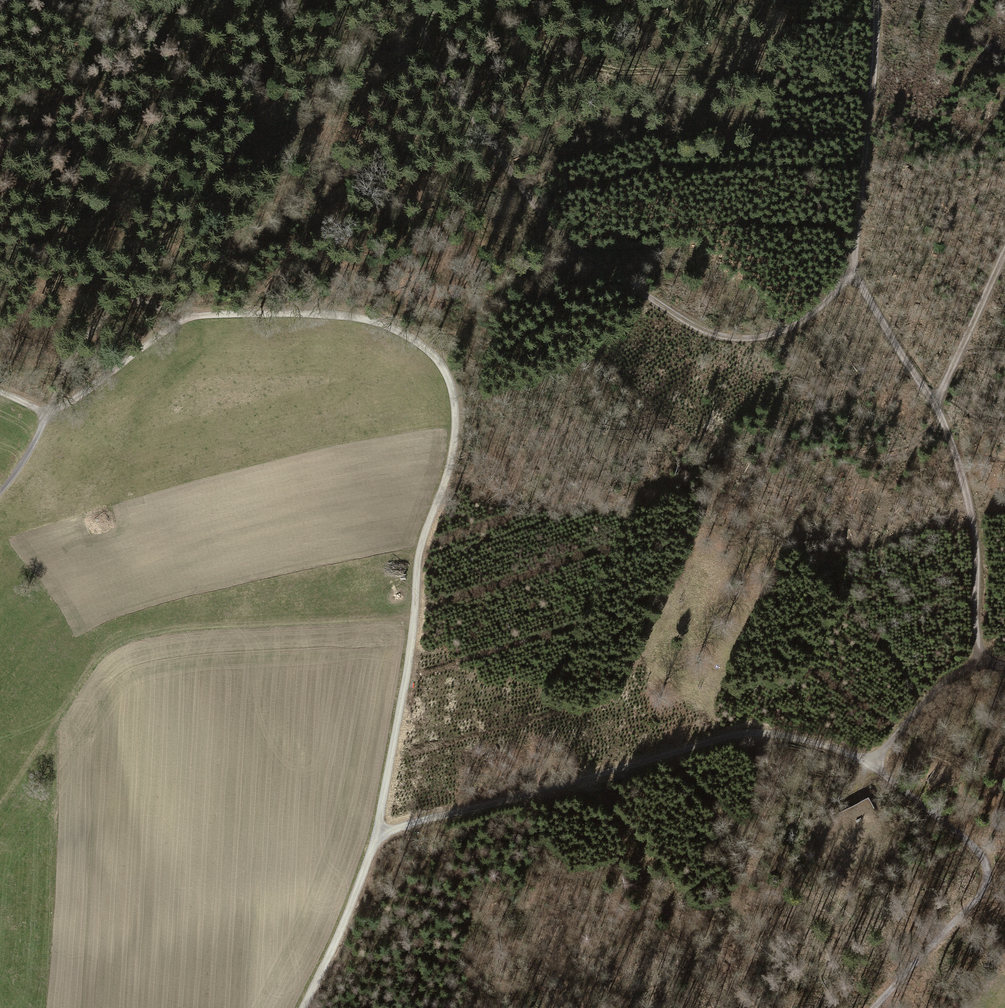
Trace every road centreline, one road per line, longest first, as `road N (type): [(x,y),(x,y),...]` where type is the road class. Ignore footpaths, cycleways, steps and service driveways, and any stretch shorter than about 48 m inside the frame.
road 1 (track): [(378,832),(413,658),(420,550),(453,459),(453,393),(442,367),(415,338),(369,319),(287,311),(187,314),(75,409),(47,412)]
road 2 (track): [(853,272),(820,308),(776,332),(723,335),(696,326),(543,217),(431,65),(417,0)]
road 3 (track): [(872,765),(788,736),(733,735),(378,832)]
road 4 (track): [(252,0),(205,134),(168,183),(125,293),(77,346)]
road 5 (track): [(872,765),(980,853),(988,879),(984,893),(874,1007)]
road 6 (track): [(877,0),(853,272)]
road 7 (track): [(939,408),(978,551),(979,660)]
road 8 (track): [(304,1007),(378,832)]
road 9 (track): [(1004,253),(939,408)]
road 10 (track): [(939,408),(853,272)]
road 11 (track): [(979,660),(943,682),(872,765)]

